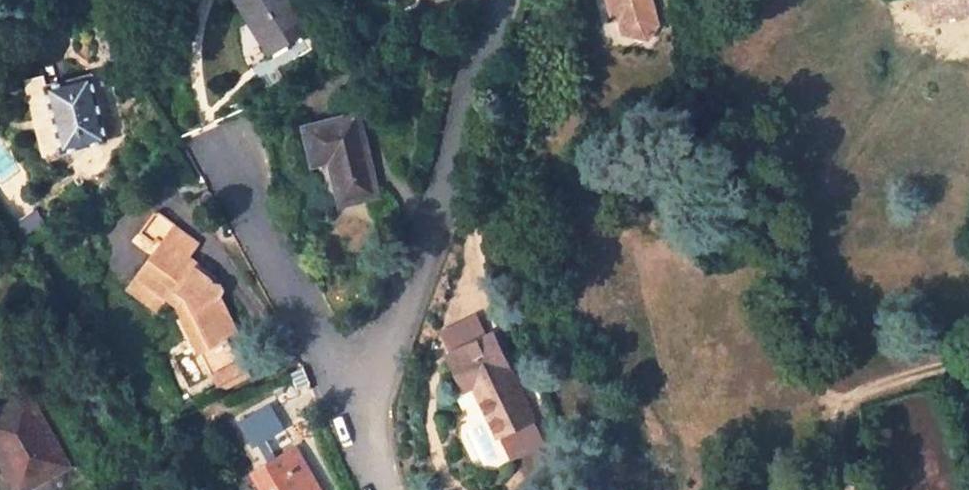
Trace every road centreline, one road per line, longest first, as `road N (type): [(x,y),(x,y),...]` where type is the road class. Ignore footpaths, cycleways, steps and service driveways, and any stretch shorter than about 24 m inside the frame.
road 1 (residential): [(491,0),(453,182),(379,348),(345,379)]
road 2 (residential): [(228,144),(345,379)]
road 3 (residential): [(345,379),(397,489)]

